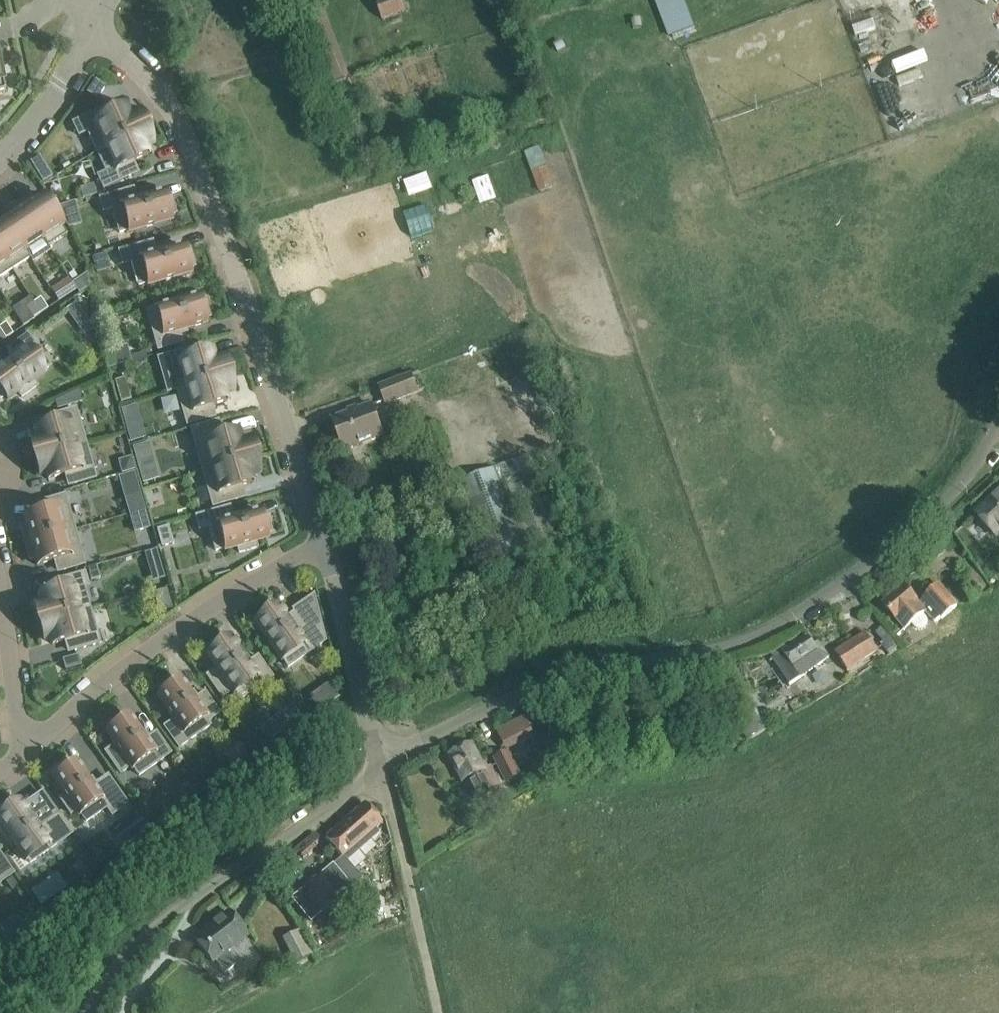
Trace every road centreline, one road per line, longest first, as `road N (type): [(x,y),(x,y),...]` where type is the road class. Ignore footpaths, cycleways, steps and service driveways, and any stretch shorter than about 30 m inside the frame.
road 1 (unclassified): [(382,764),(537,674),(578,660),(702,653),(759,635),(951,495),(998,420)]
road 2 (unclassified): [(325,545),(187,140),(145,75),(94,23)]
road 3 (unclassified): [(86,1012),(147,931),(382,764)]
road 4 (residential): [(325,545),(235,591),(114,673),(35,743)]
road 5 (unclassified): [(382,764),(325,545)]
road 6 (unclassified): [(0,158),(61,84),(94,23)]
road 7 (residential): [(35,743),(18,719),(0,593)]
road 8 (unclassified): [(415,913),(382,764)]

